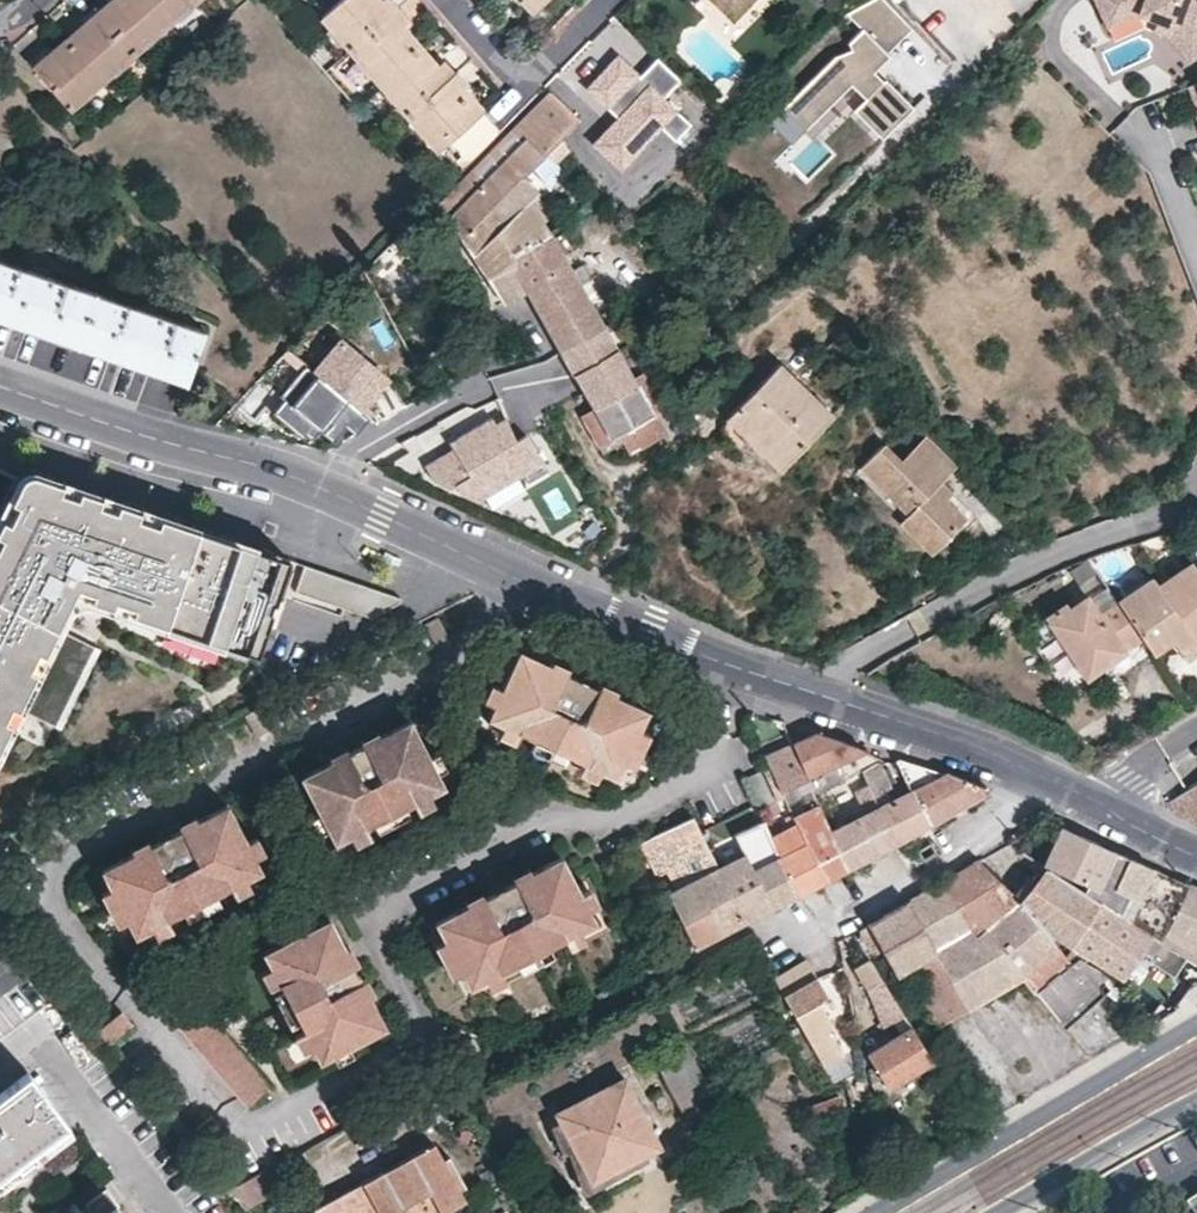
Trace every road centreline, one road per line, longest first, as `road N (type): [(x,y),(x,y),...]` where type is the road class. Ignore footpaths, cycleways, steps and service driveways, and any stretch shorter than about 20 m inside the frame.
road 1 (residential): [(0,385),(301,478),(653,637),(921,726),(1094,802)]
road 2 (residential): [(1196,1022),(874,1212)]
road 3 (residential): [(996,1212),(1196,1100)]
road 4 (residential): [(1196,727),(1094,802)]
road 5 (residential): [(603,0),(515,86)]

